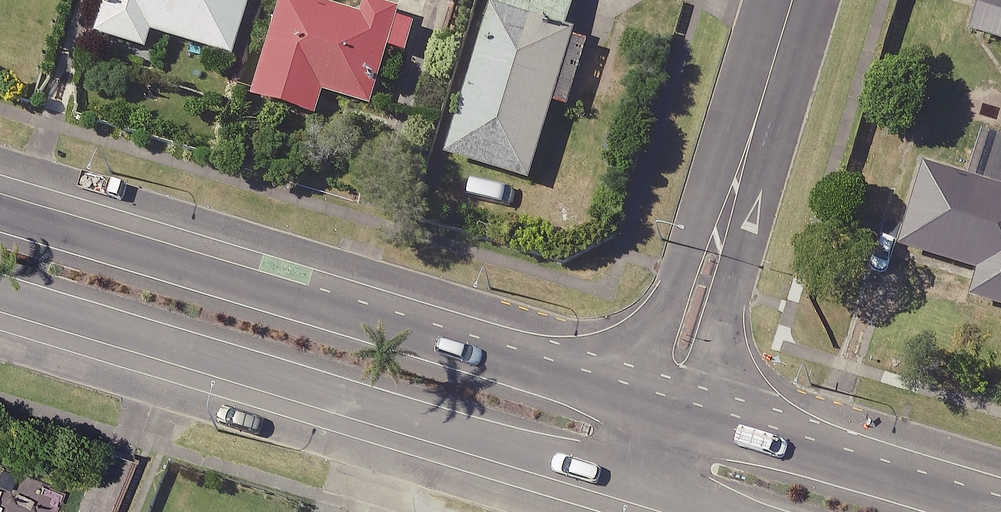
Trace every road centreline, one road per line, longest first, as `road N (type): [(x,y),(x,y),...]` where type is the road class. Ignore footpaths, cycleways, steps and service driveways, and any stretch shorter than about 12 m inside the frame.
road 1 (secondary): [(0,212),(667,417)]
road 2 (secondary): [(648,485),(0,292)]
road 3 (residential): [(667,417),(791,0)]
road 4 (secondary): [(667,417),(990,511)]

